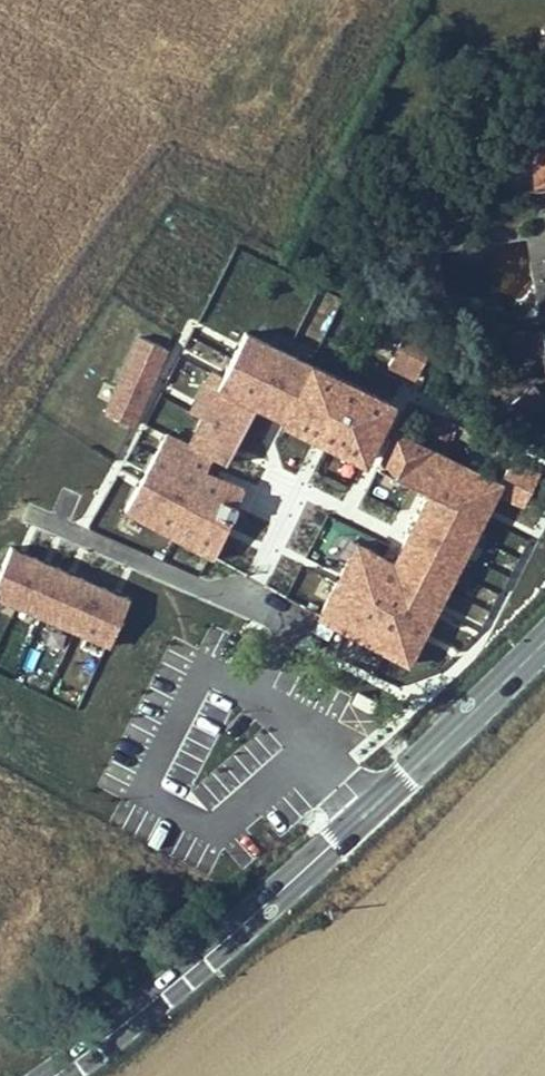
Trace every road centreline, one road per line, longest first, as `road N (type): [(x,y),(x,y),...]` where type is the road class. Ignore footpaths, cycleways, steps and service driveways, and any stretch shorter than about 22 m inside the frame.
road 1 (primary): [(52,1075),(97,1047),(544,649)]

